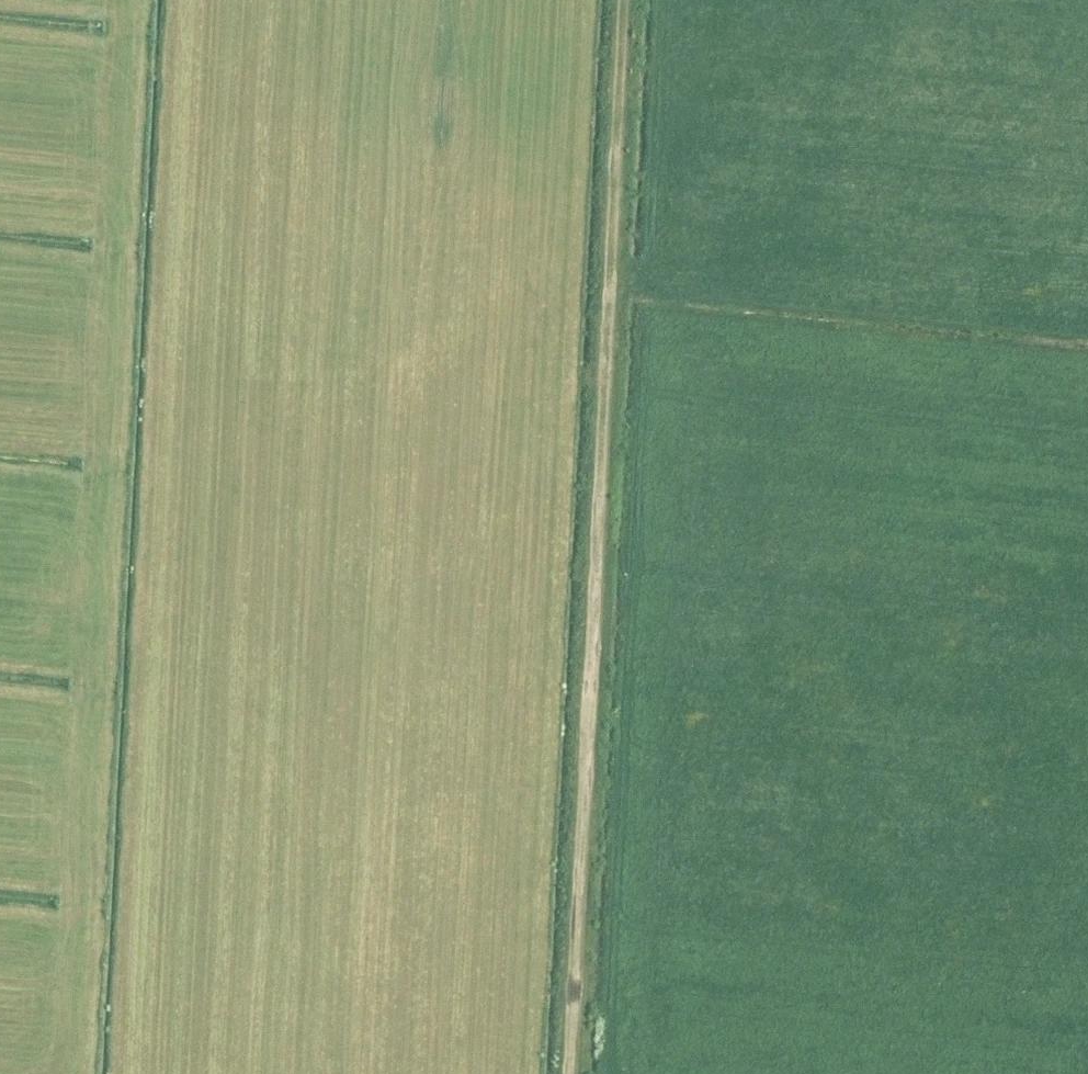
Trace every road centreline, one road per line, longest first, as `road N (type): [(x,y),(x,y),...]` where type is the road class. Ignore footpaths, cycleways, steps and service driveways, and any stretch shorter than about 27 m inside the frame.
road 1 (track): [(627,0),(571,1073)]

